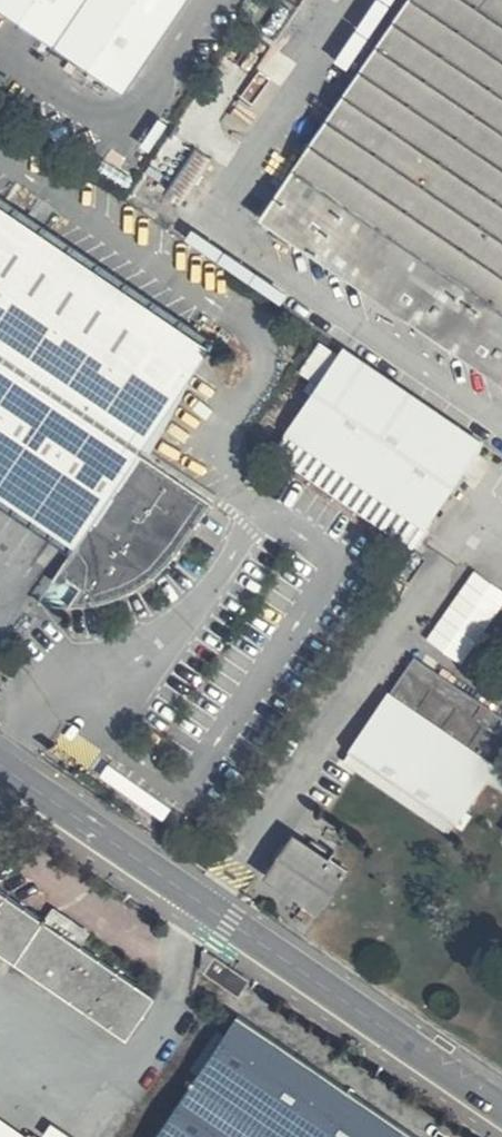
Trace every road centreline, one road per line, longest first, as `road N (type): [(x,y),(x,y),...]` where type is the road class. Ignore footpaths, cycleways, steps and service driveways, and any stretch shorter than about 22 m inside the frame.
road 1 (unclassified): [(501,1113),(0,772)]

